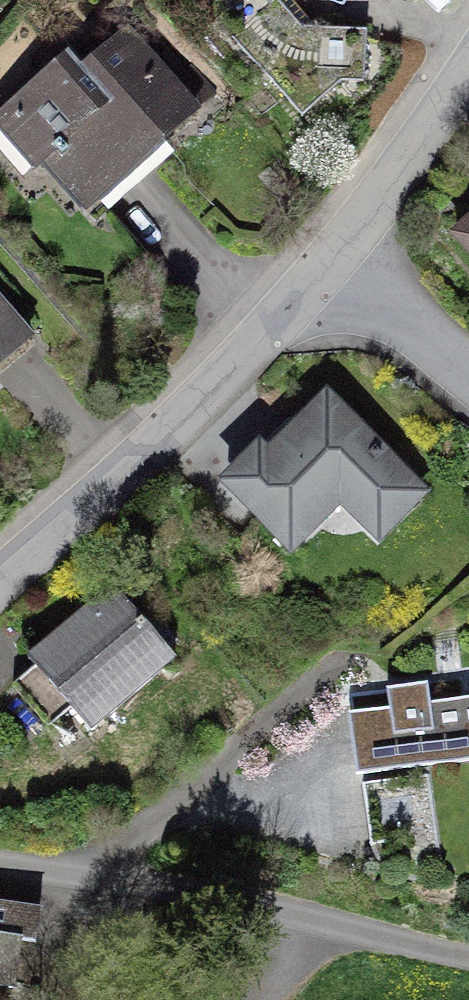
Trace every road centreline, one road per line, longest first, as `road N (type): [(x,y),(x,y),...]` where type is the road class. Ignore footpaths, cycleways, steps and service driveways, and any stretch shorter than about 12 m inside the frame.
road 1 (residential): [(0,582),(173,429),(320,270)]
road 2 (residential): [(0,871),(348,936)]
road 3 (residential): [(320,270),(468,71)]
road 4 (residential): [(320,270),(468,384)]
road 5 (track): [(348,936),(468,959)]

